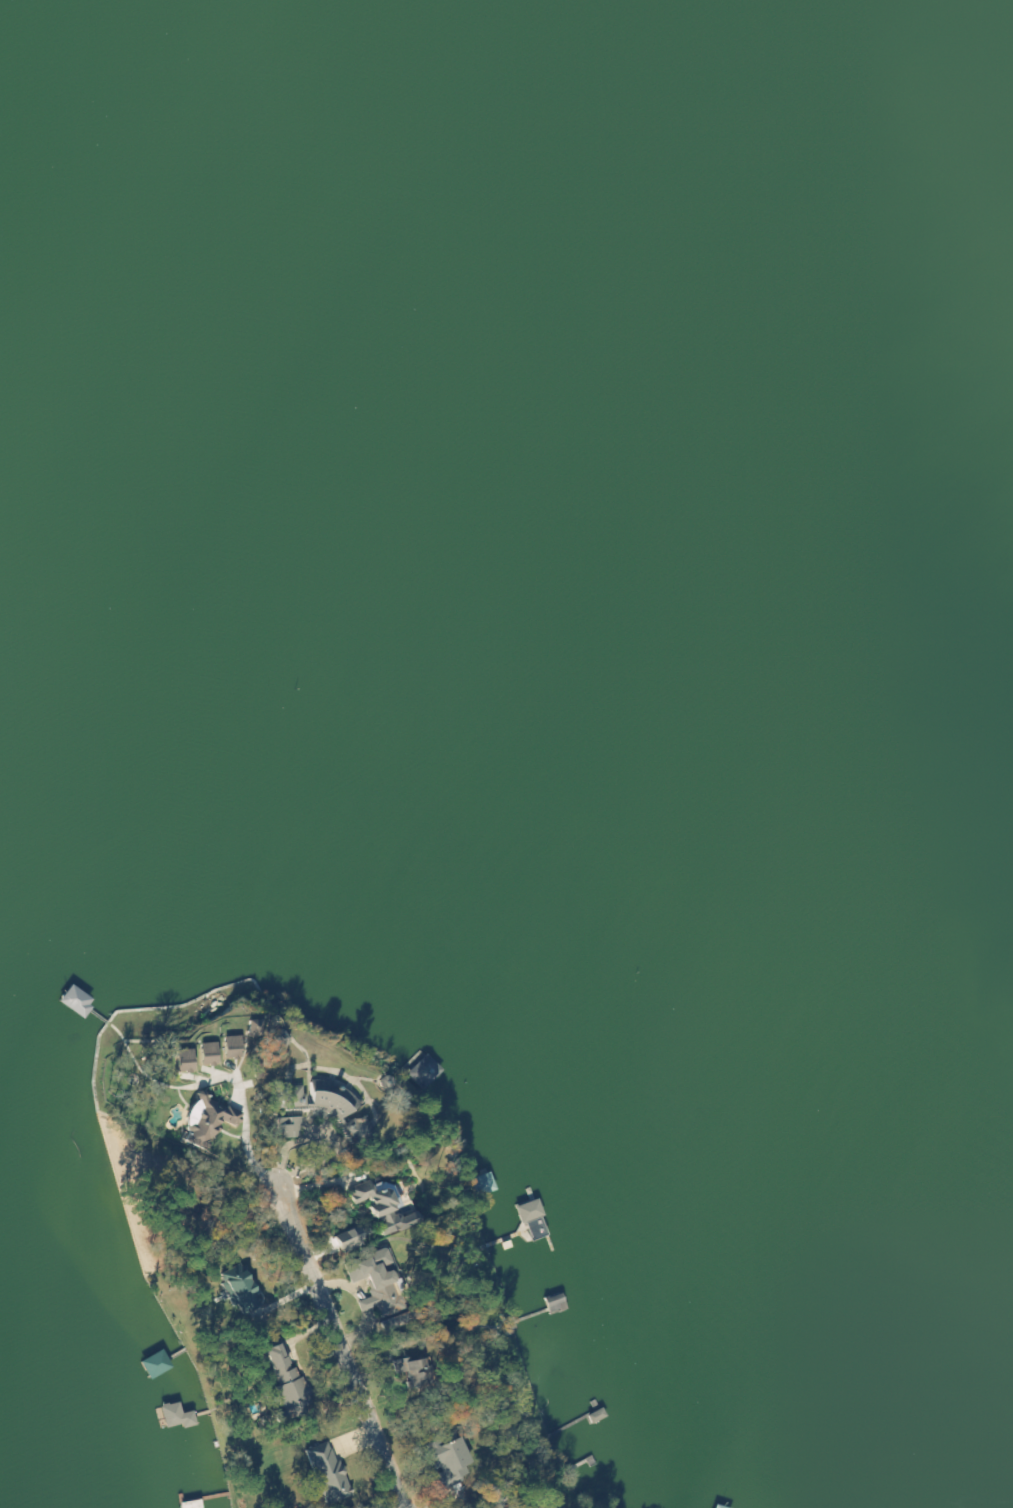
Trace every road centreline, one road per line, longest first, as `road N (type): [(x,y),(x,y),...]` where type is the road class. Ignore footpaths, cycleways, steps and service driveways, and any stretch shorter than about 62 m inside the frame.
road 1 (residential): [(412,1507),(364,1339),(265,1100)]

